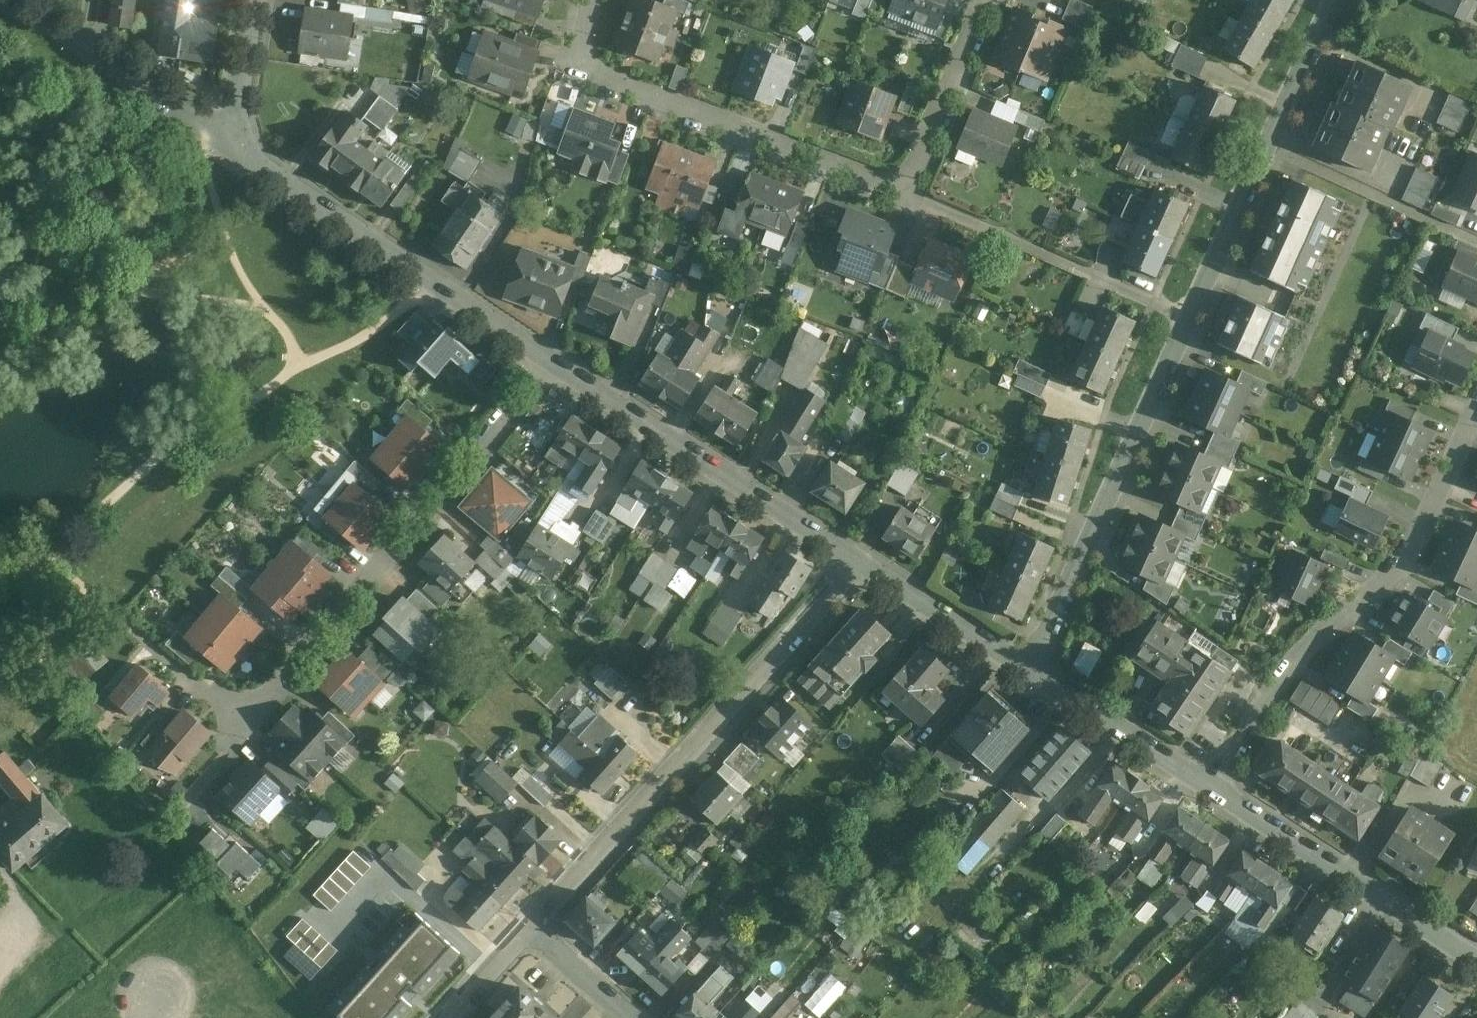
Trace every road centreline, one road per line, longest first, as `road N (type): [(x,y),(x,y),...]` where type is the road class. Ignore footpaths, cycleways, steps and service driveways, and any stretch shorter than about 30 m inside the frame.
road 1 (residential): [(1338,0),(1029,674)]
road 2 (residential): [(995,0),(917,195),(864,189),(609,84),(588,66),(581,41),(588,4)]
road 3 (residential): [(218,752),(565,365)]
road 4 (residential): [(535,923),(860,564)]
road 5 (residential): [(1476,399),(1416,541),(1283,669),(1205,783)]
road 6 (residential): [(235,147),(565,365)]
road 7 (residential): [(565,365),(860,564)]
road 8 (residential): [(1205,783),(1476,962)]
road 9 (residential): [(0,4),(235,147)]
road 10 (residential): [(1029,674),(1205,783)]
road 11 (residential): [(860,564),(1029,674)]
road 12 (residential): [(259,0),(235,147)]
road 13 (residential): [(630,1017),(535,923)]
road 14 (residential): [(453,1017),(535,923)]

